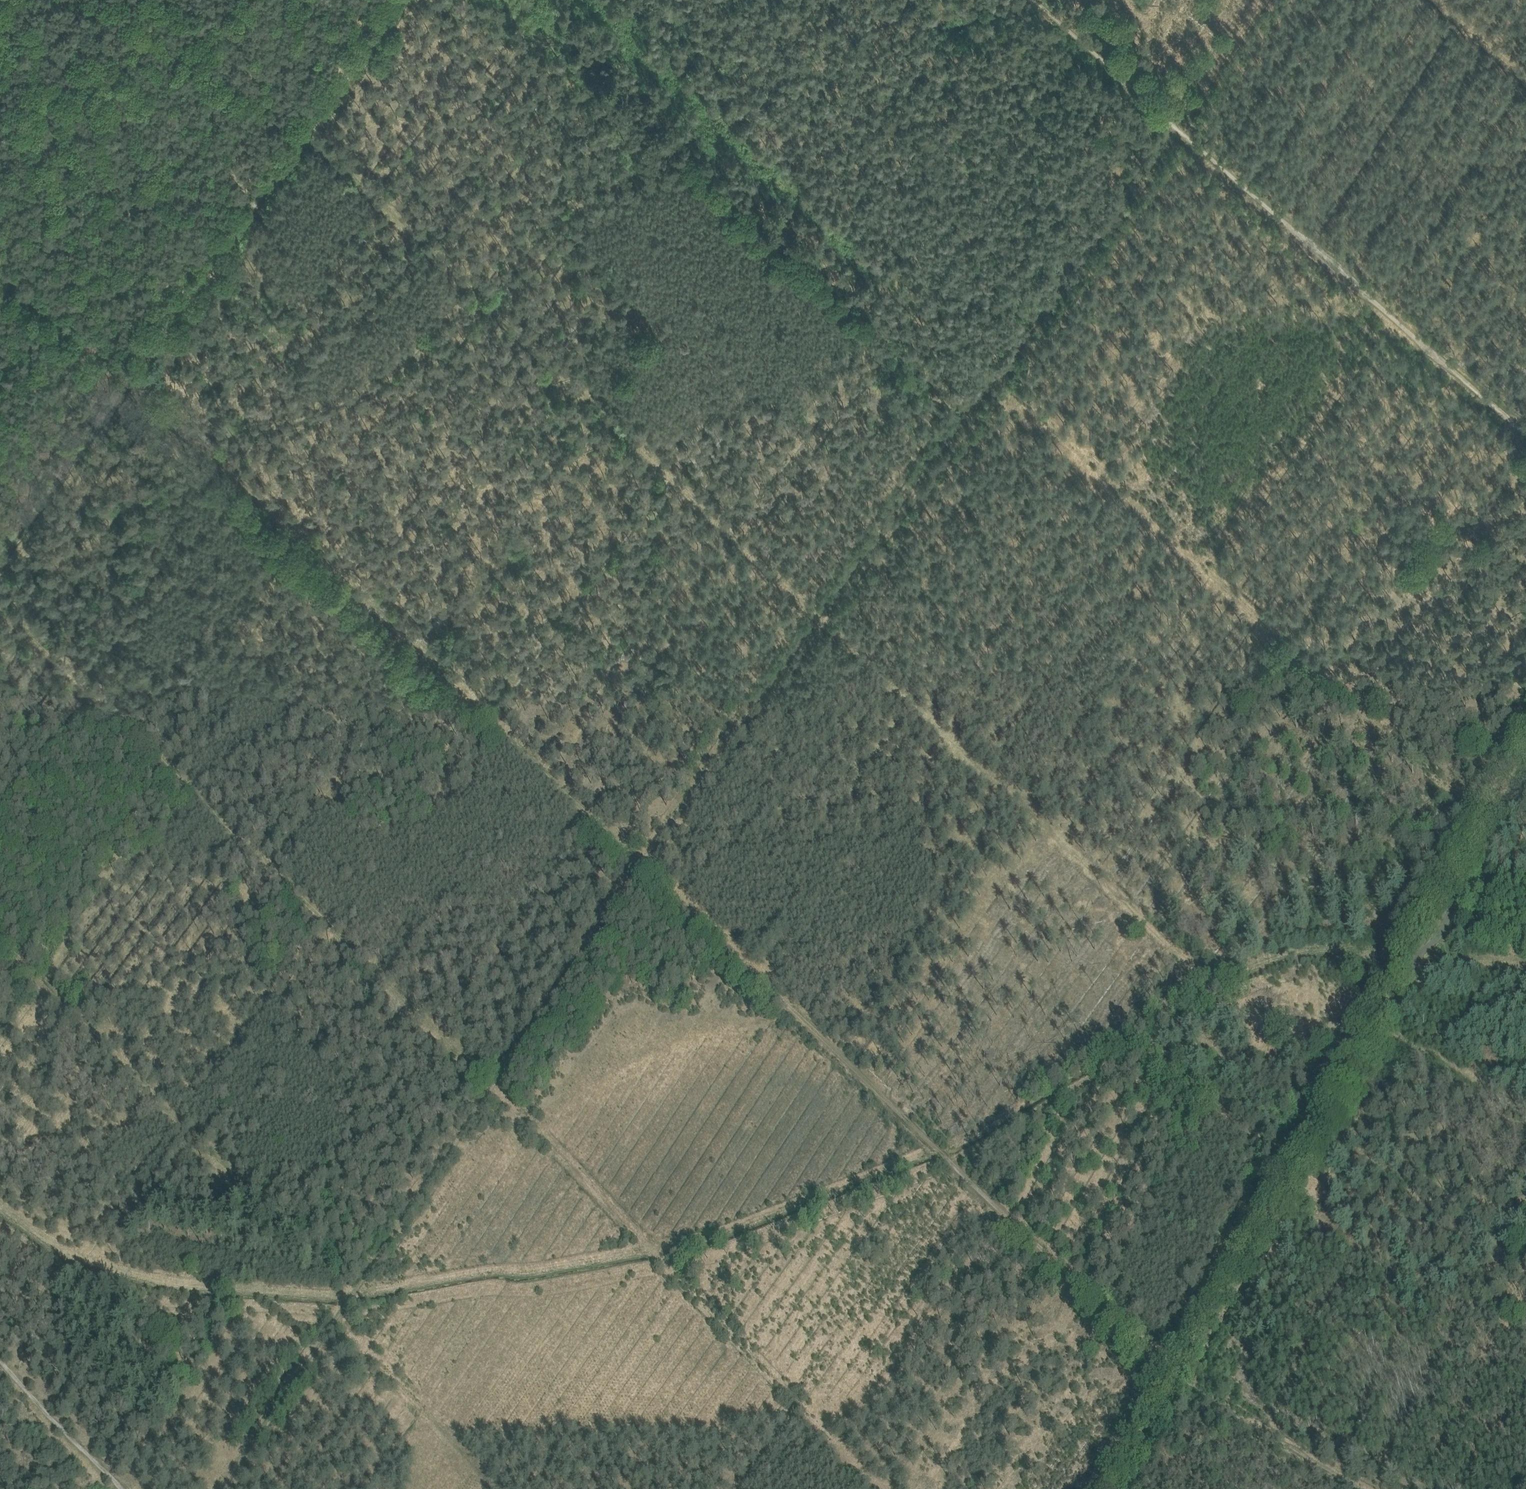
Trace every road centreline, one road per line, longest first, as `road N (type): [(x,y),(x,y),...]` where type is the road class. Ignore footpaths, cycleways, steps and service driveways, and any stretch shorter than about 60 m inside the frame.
road 1 (track): [(1525,435),(1031,0)]
road 2 (track): [(398,0),(123,375)]
road 3 (track): [(123,375),(0,544)]
road 4 (track): [(0,1360),(119,1488)]

